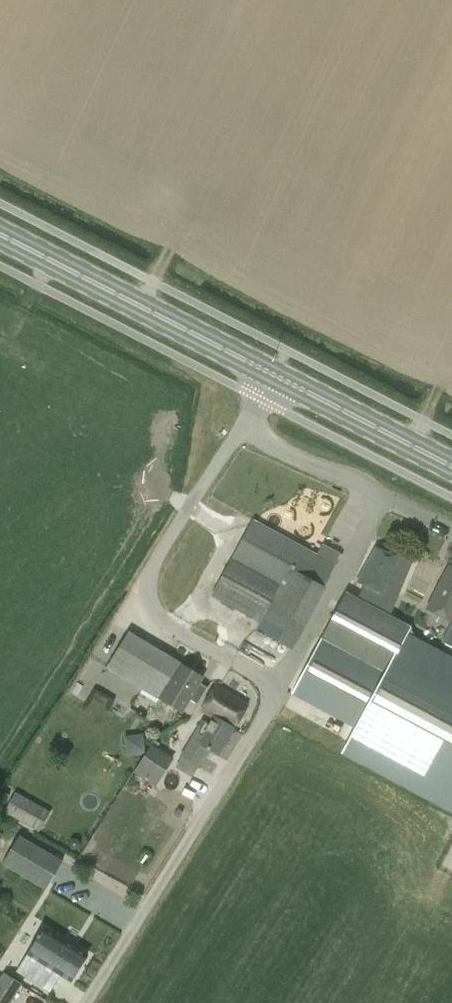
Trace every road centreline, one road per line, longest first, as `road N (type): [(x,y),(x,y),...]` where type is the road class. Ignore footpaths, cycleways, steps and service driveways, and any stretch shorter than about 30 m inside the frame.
road 1 (residential): [(83,1002),(267,709),(261,676),(163,621),(147,589),(160,552),(245,423)]
road 2 (primary): [(274,376),(0,229)]
road 3 (residential): [(245,423),(451,527)]
road 4 (primary): [(451,468),(274,376)]

